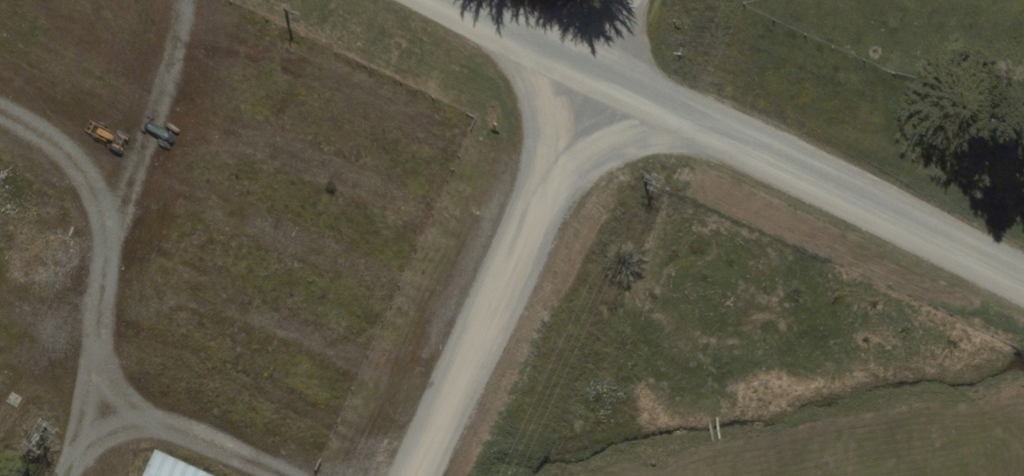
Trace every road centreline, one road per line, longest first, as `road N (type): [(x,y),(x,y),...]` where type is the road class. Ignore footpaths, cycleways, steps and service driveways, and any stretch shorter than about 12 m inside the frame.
road 1 (residential): [(590,82),(1023,277)]
road 2 (residential): [(411,475),(590,82)]
road 3 (residential): [(424,0),(590,82)]

